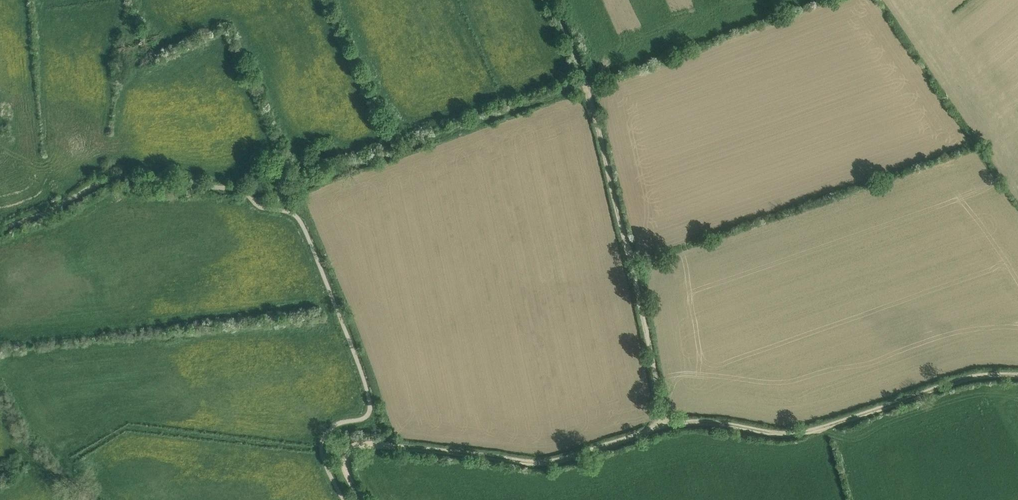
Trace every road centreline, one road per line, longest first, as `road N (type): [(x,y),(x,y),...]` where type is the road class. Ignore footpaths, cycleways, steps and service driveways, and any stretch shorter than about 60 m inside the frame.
road 1 (track): [(1017,375),(971,381),(787,434),(709,422),(666,425)]
road 2 (track): [(249,190),(301,183),(585,83)]
road 3 (track): [(585,83),(666,425)]
road 4 (track): [(666,425),(545,462),(359,444),(347,447),(344,463)]

